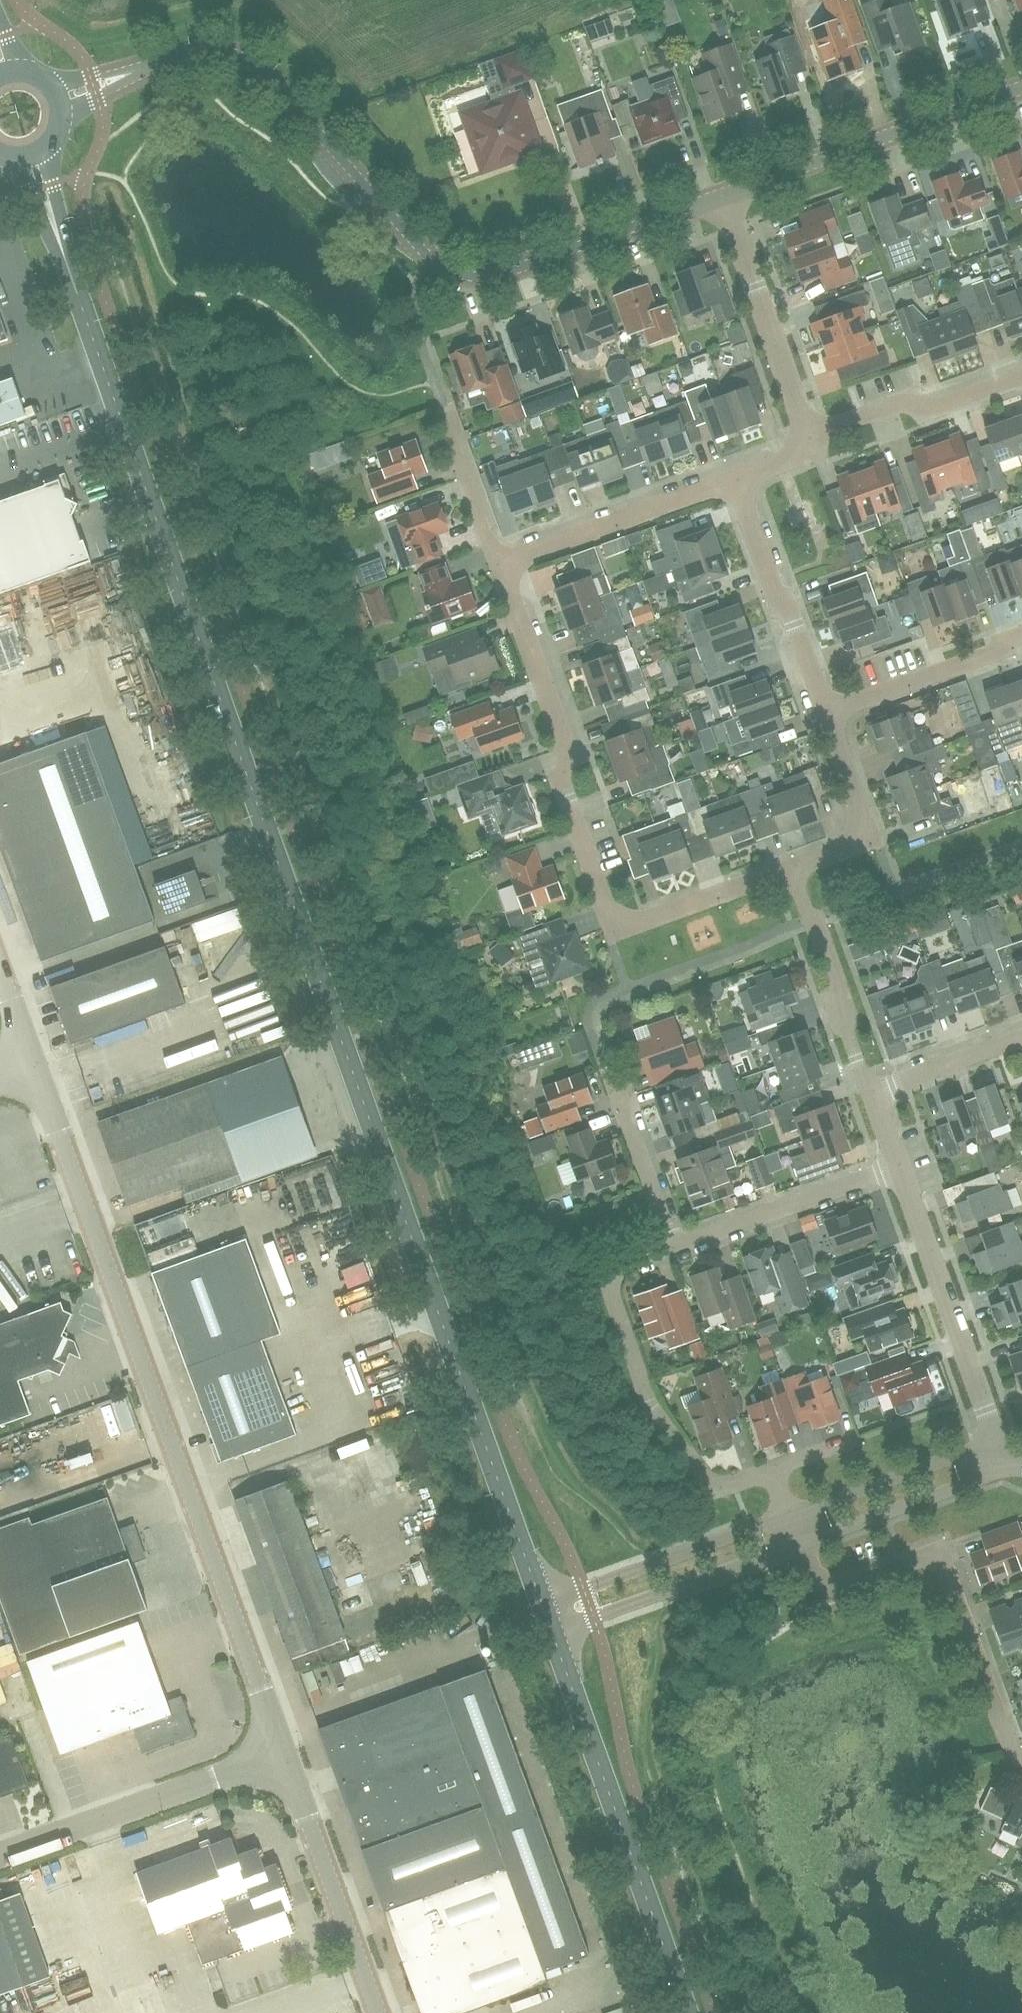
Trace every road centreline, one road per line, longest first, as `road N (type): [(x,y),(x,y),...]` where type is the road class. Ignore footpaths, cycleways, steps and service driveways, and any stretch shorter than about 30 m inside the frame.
road 1 (secondary): [(542,1602),(30,156)]
road 2 (tertiary): [(57,98),(200,51),(236,53),(277,86),(428,256),(478,277),(722,194)]
road 3 (unclassified): [(284,1754),(33,1064)]
road 4 (residential): [(793,869),(635,927),(617,921),(567,799),(564,751),(497,565)]
road 5 (secondary): [(688,2012),(553,1633)]
road 6 (residential): [(1021,1759),(1009,1745),(942,1555),(835,1583),(818,1578),(796,1545)]
road 7 (residential): [(674,1246),(610,1275),(651,1407),(710,1478),(733,1483),(774,1469)]
road 8 (tertiary): [(722,194),(1021,88)]
road 9 (residential): [(1005,1458),(898,1165)]
road 10 (unclassified): [(284,1754),(0,1855)]
road 11 (unclassified): [(378,2012),(284,1754)]
road 12 (residential): [(812,445),(722,194)]
road 13 (residential): [(786,1516),(542,1602)]
road 14 (residential): [(553,1633),(796,1545)]
road 15 (residential): [(497,565),(737,479)]
road 16 (residential): [(737,479),(826,710)]
road 17 (residential): [(898,1165),(674,1246)]
road 18 (residential): [(869,1091),(827,947),(793,869)]
road 19 (residential): [(1005,1458),(951,1458),(786,1516)]
road 20 (residential): [(796,1545),(962,1485),(1005,1458)]
road 21 (residential): [(812,445),(832,426),(892,406),(930,409),(1021,376)]
road 22 (residential): [(826,710),(1021,636)]
road 23 (residential): [(826,710),(865,818),(849,847),(793,869)]
road 24 (residential): [(674,1246),(604,1069)]
road 25 (residential): [(497,565),(443,407)]
road 26 (residential): [(1021,1037),(869,1091)]

